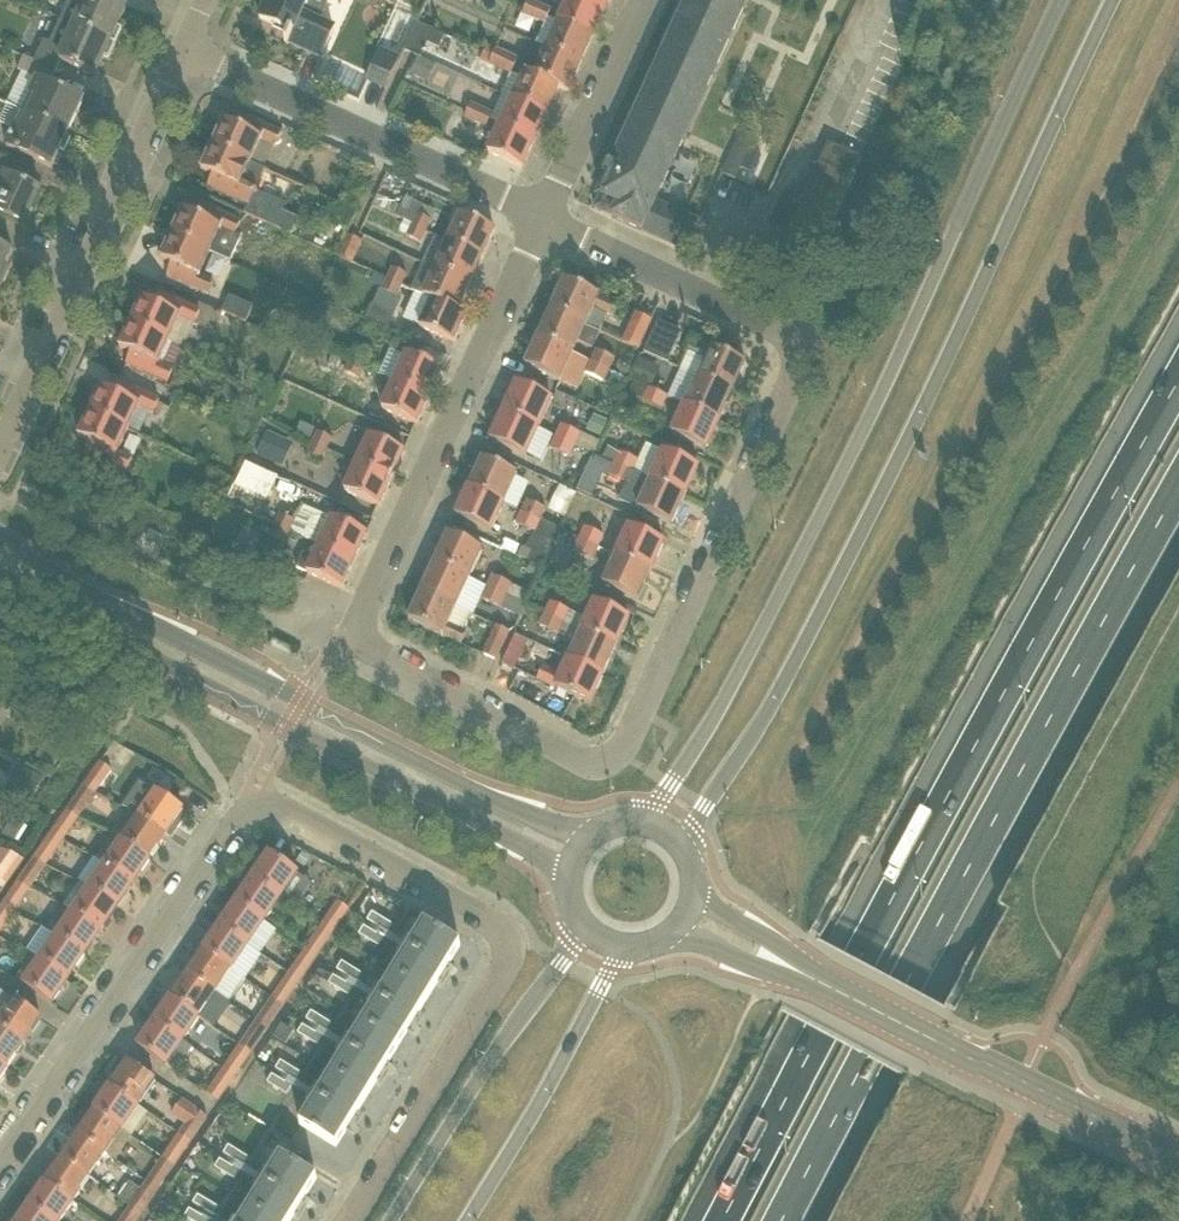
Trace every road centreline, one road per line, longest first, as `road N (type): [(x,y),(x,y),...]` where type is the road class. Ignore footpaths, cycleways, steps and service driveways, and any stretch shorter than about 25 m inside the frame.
road 1 (residential): [(0,1170),(246,808),(268,804),(492,922),(511,942),(506,970),(352,1220)]
road 2 (residential): [(360,640),(578,758),(602,761),(623,753),(801,366),(801,348),(786,331),(543,218)]
road 3 (secondary): [(683,846),(767,716),(1118,0)]
road 4 (motorway): [(1178,385),(723,1220)]
road 5 (secondary): [(1069,0),(851,456),(719,711),(648,822)]
road 6 (motorway): [(781,1220),(1178,488)]
road 7 (unclassified): [(0,555),(574,852)]
road 8 (residential): [(360,640),(356,624),(543,218)]
road 9 (residential): [(0,458),(183,54)]
road 10 (residential): [(543,218),(183,54)]
road 11 (unclassified): [(1025,1082),(688,913)]
road 12 (secondary): [(583,928),(391,1220)]
road 13 (secondary): [(467,1220),(623,948)]
road 14 (residential): [(543,218),(643,0)]
road 15 (unclassified): [(1178,1158),(1025,1082)]
road 16 (unclassified): [(968,1220),(1025,1082)]

